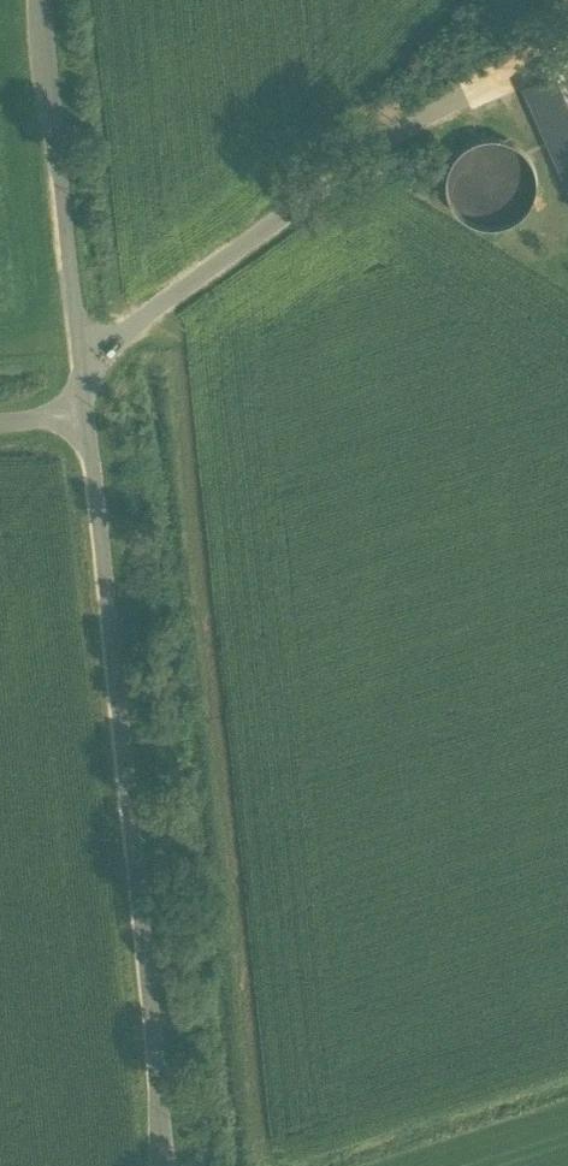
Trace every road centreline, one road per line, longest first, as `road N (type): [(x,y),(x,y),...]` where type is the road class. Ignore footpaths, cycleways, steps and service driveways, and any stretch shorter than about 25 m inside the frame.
road 1 (unclassified): [(83,418),(168,1165)]
road 2 (unclassified): [(42,0),(83,418)]

